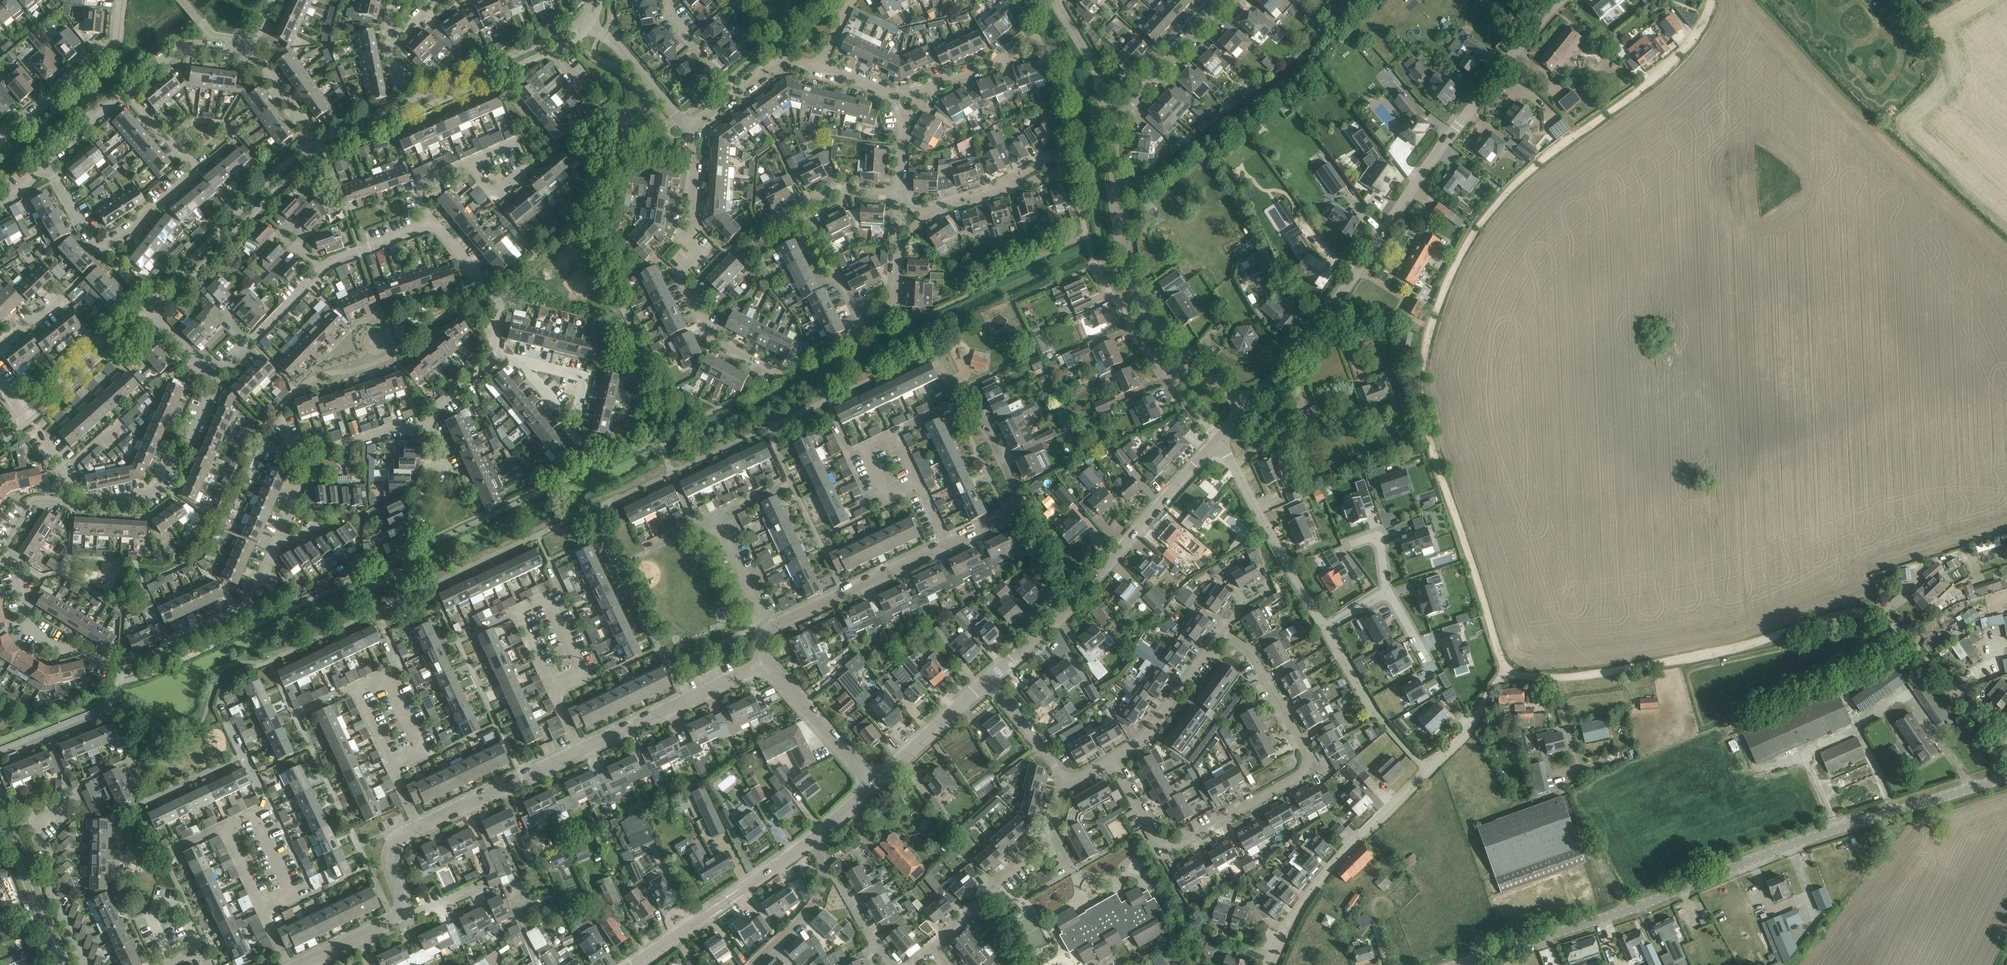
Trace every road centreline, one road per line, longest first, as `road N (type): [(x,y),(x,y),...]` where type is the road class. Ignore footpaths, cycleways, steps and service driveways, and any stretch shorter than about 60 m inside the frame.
road 1 (track): [(1868,613),(1829,616),(1657,664),(1517,675),(1504,664),(1436,454),(1421,374),(1442,296),(1473,236),(1504,197),(1685,51),(1711,0)]
road 2 (residential): [(255,815),(268,809),(218,707),(230,675),(672,472)]
road 3 (unclassified): [(1454,964),(1665,897),(1790,844),(2006,778)]
road 4 (tertiary): [(1248,406),(1329,312),(1510,54),(1560,0)]
road 5 (residential): [(767,663),(406,832),(389,853),(399,915)]
road 6 (residential): [(277,544),(249,605),(139,663),(102,663),(29,628),(8,546),(31,503),(70,501)]
road 7 (residential): [(1110,758),(1159,839),(1173,844),(1304,772),(1305,752),(1248,653),(1223,640)]
road 8 (residential): [(768,630),(1008,517),(1015,489),(966,385)]
road 9 (residential): [(692,131),(689,242),(699,252),(684,270),(711,336),(780,372),(865,334)]
road 10 (residential): [(1270,964),(1325,873),(1465,734),(1509,671)]
road 11 (tertiary): [(987,680),(1084,590),(1219,439)]
road 12 (residential): [(324,152),(595,25)]
road 13 (residential): [(585,17),(569,33),(316,142)]
road 14 (unclassified): [(1188,362),(1151,320),(1128,269),(1114,156),(1121,114)]
road 15 (residential): [(316,142),(141,307)]
road 16 (residential): [(151,315),(295,171),(324,152)]
road 17 (residential): [(105,246),(195,168),(126,92)]
road 18 (tertiary): [(636,964),(814,838)]
road 19 (residential): [(1325,628),(1219,439)]
road 20 (residential): [(934,948),(1046,841),(1066,784)]
road 21 (residential): [(70,501),(155,491),(185,451),(217,379)]
road 22 (residential): [(0,140),(116,43),(121,0)]
road 23 (residential): [(85,964),(53,895),(44,819),(74,794)]
road 24 (unclassified): [(2006,742),(1896,628),(1868,613)]
road 25 (secondary): [(63,964),(0,807)]
road 26 (residential): [(1223,640),(1142,740),(1110,758)]
road 27 (residential): [(875,784),(767,663)]
road 28 (residential): [(30,421),(151,315)]
road 29 (residential): [(141,307),(21,411)]
road 30 (residential): [(494,354),(501,310),(432,222)]
road 31 (unclassified): [(1121,114),(1224,0)]
road 32 (tertiary): [(875,784),(987,680)]
road 33 (residential): [(820,69),(780,63),(692,131)]
road 34 (residential): [(759,964),(823,890),(814,838)]
road 35 (residential): [(320,270),(217,379)]
road 36 (residential): [(692,131),(595,25)]
road 37 (residential): [(865,334),(804,206)]
road 38 (residential): [(126,92),(182,47),(249,51)]
road 39 (residential): [(1094,267),(1170,383)]
road 40 (residential): [(1121,114),(1105,102),(1058,0)]
road 41 (residential): [(309,469),(324,449),(395,428),(427,429)]
road 42 (residential): [(1066,784),(987,680)]
road 43 (residential): [(768,630),(716,516)]
road 44 (residential): [(432,222),(320,270)]
road 45 (residential): [(524,362),(572,421),(584,377)]
road 46 (residential): [(255,815),(292,895),(262,908)]
road 47 (residential): [(262,908),(225,829),(255,815)]

